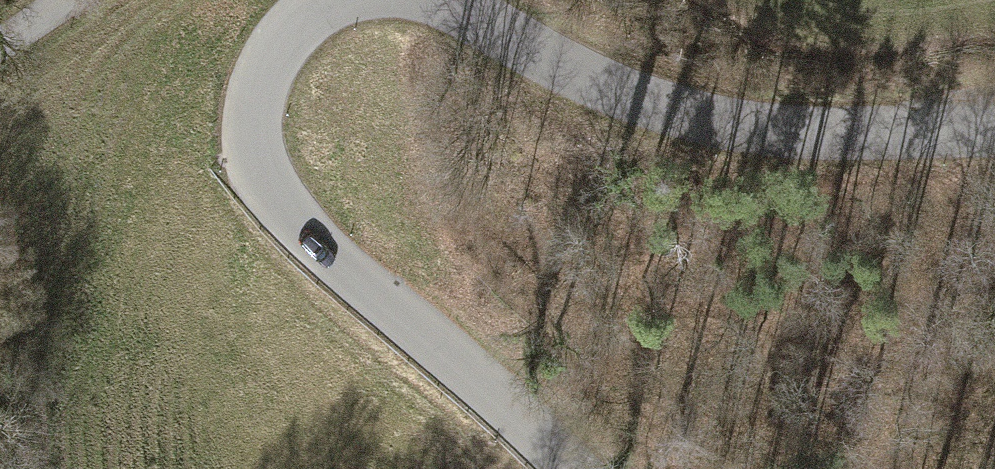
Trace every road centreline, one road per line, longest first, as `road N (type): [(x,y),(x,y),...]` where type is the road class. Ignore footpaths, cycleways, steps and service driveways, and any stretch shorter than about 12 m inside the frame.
road 1 (tertiary): [(336,0),(308,13),(268,61),(252,121),(268,184),(315,241),(570,468)]
road 2 (tertiary): [(994,133),(743,127),(569,69),(447,0)]

